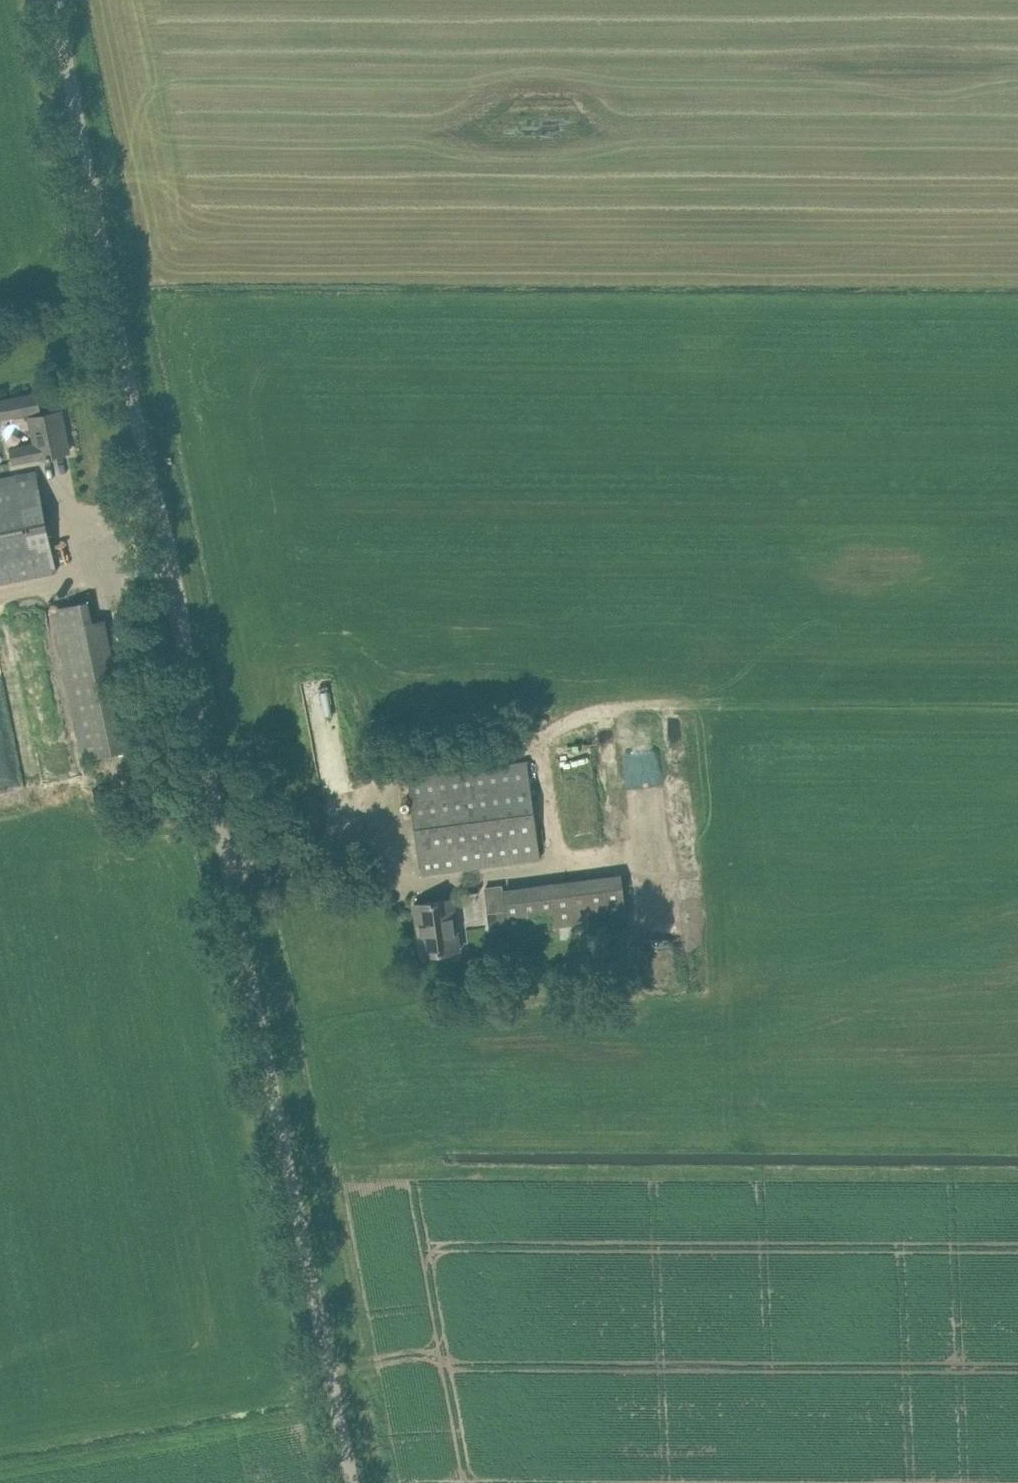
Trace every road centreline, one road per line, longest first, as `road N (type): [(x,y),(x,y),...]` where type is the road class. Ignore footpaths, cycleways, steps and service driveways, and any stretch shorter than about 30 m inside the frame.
road 1 (unclassified): [(362,1482),(63,0)]

